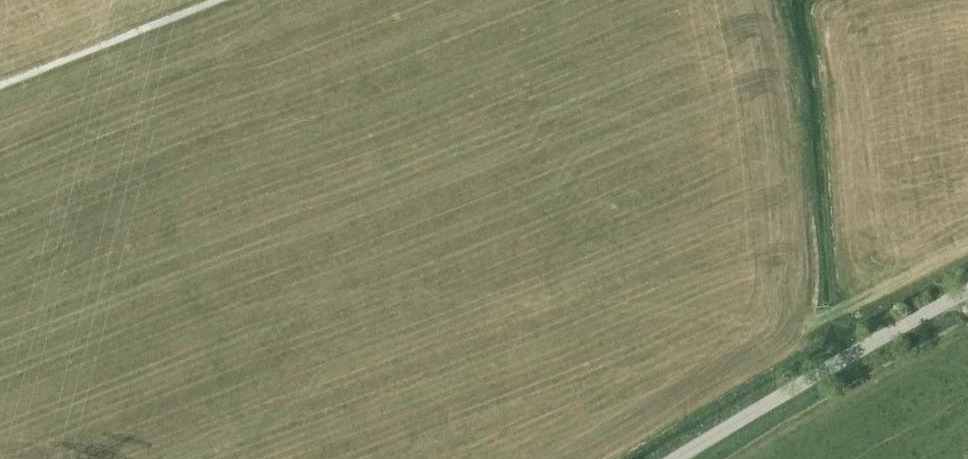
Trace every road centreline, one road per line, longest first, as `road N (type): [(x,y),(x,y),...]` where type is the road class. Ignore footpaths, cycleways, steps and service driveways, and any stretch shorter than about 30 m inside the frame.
road 1 (unclassified): [(662,458),(774,386),(967,285)]
road 2 (track): [(0,80),(198,0)]

